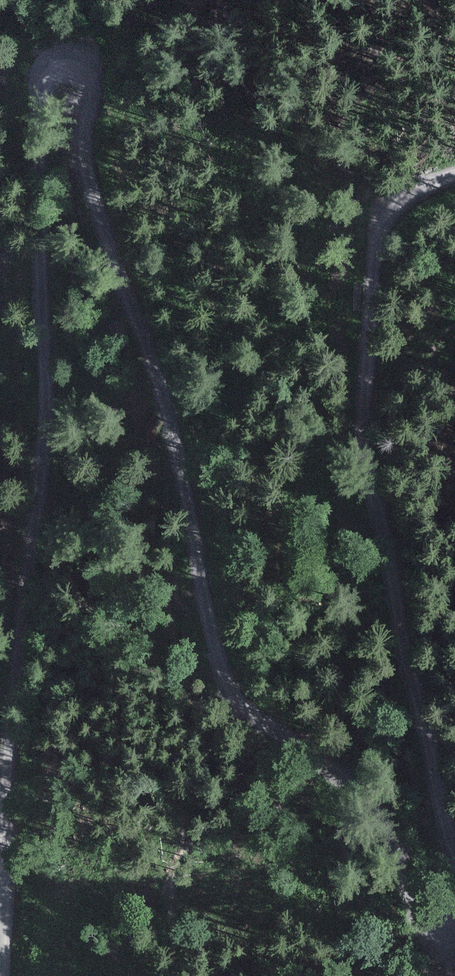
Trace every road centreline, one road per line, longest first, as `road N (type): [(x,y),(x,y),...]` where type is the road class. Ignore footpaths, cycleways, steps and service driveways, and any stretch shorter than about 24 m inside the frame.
road 1 (track): [(1,975),(17,657),(48,388),(39,86),(53,69),(74,66),(94,75),(97,98),(86,134),(94,192),(176,442),(222,679),(253,723),(293,734)]
road 2 (track): [(371,471),(365,381),(376,229),(402,198),(454,171)]
road 3 (track): [(454,852),(388,561)]
road 4 (track): [(329,768),(394,835),(428,919),(454,927)]

